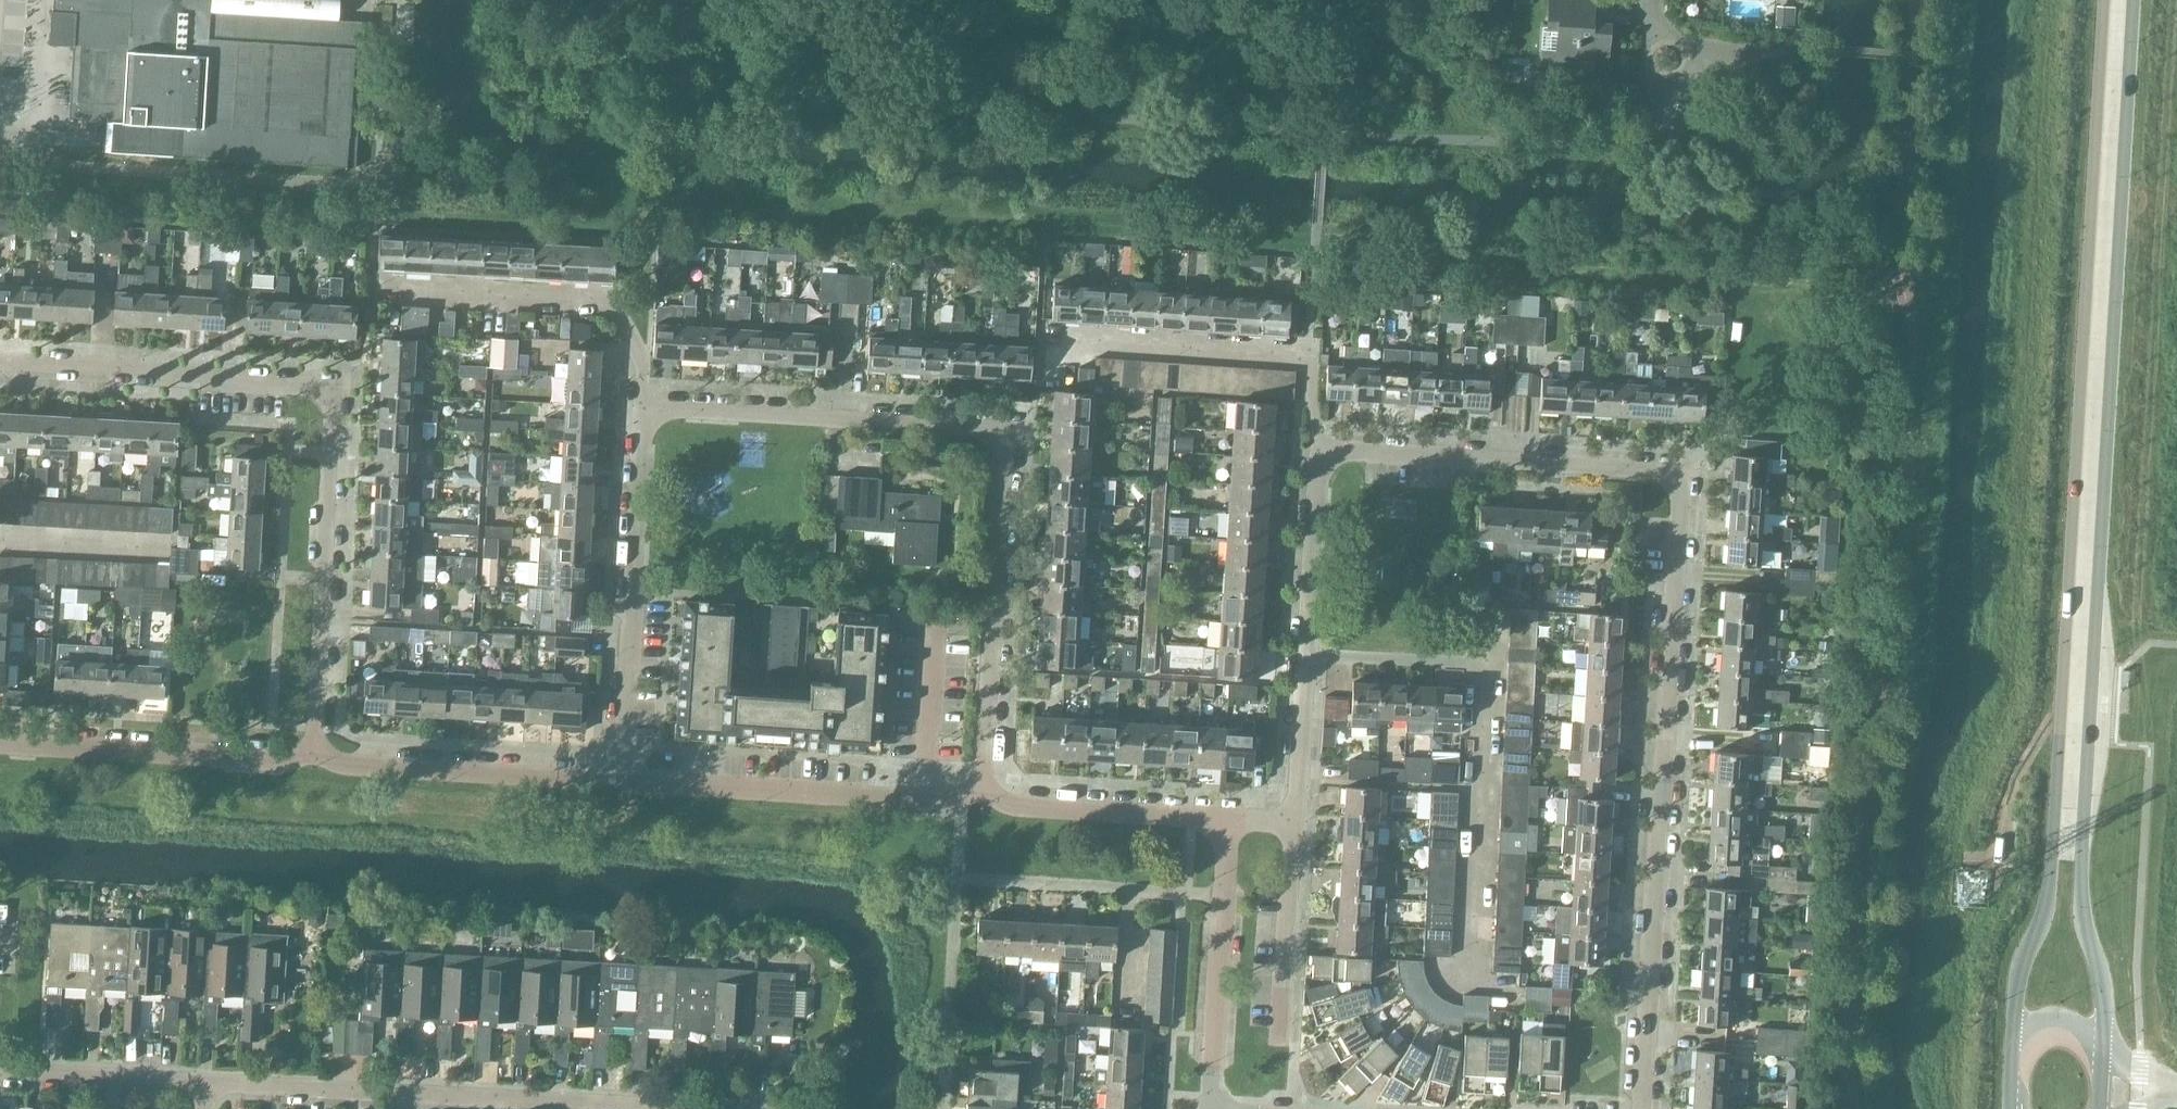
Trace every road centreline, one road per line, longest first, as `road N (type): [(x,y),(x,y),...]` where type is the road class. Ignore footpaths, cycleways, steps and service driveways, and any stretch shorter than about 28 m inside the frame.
road 1 (secondary): [(2102,1051),(2099,972),(2081,902),(2137,0)]
road 2 (secondary): [(2103,0),(2048,897),(2017,986),(2015,1040)]
road 3 (residential): [(1640,1108),(1687,465),(1309,442)]
road 4 (residential): [(636,396),(1011,415),(987,798)]
road 5 (residential): [(0,371),(334,394),(318,757)]
road 6 (residential): [(1299,654),(1488,666),(1472,984)]
road 7 (residential): [(637,1108),(210,1085)]
road 8 (residential): [(619,781),(636,396)]
road 9 (residential): [(636,396),(639,295),(367,281)]
road 10 (residential): [(1309,442),(1311,355),(1038,340)]
road 11 (residential): [(963,797),(619,781)]
road 12 (residential): [(318,757),(0,739)]
road 13 (residential): [(947,1108),(963,797)]
road 14 (residential): [(619,781),(361,768),(318,757)]
road 15 (residential): [(1204,1108),(1226,818)]
road 16 (residential): [(1226,818),(987,798)]
road 17 (residential): [(1299,654),(1309,442)]
road 18 (residential): [(210,1085),(0,1072)]
road 19 (residential): [(1290,812),(1299,654)]
road 20 (residential): [(1761,51),(1685,45),(1662,27),(1656,10)]

